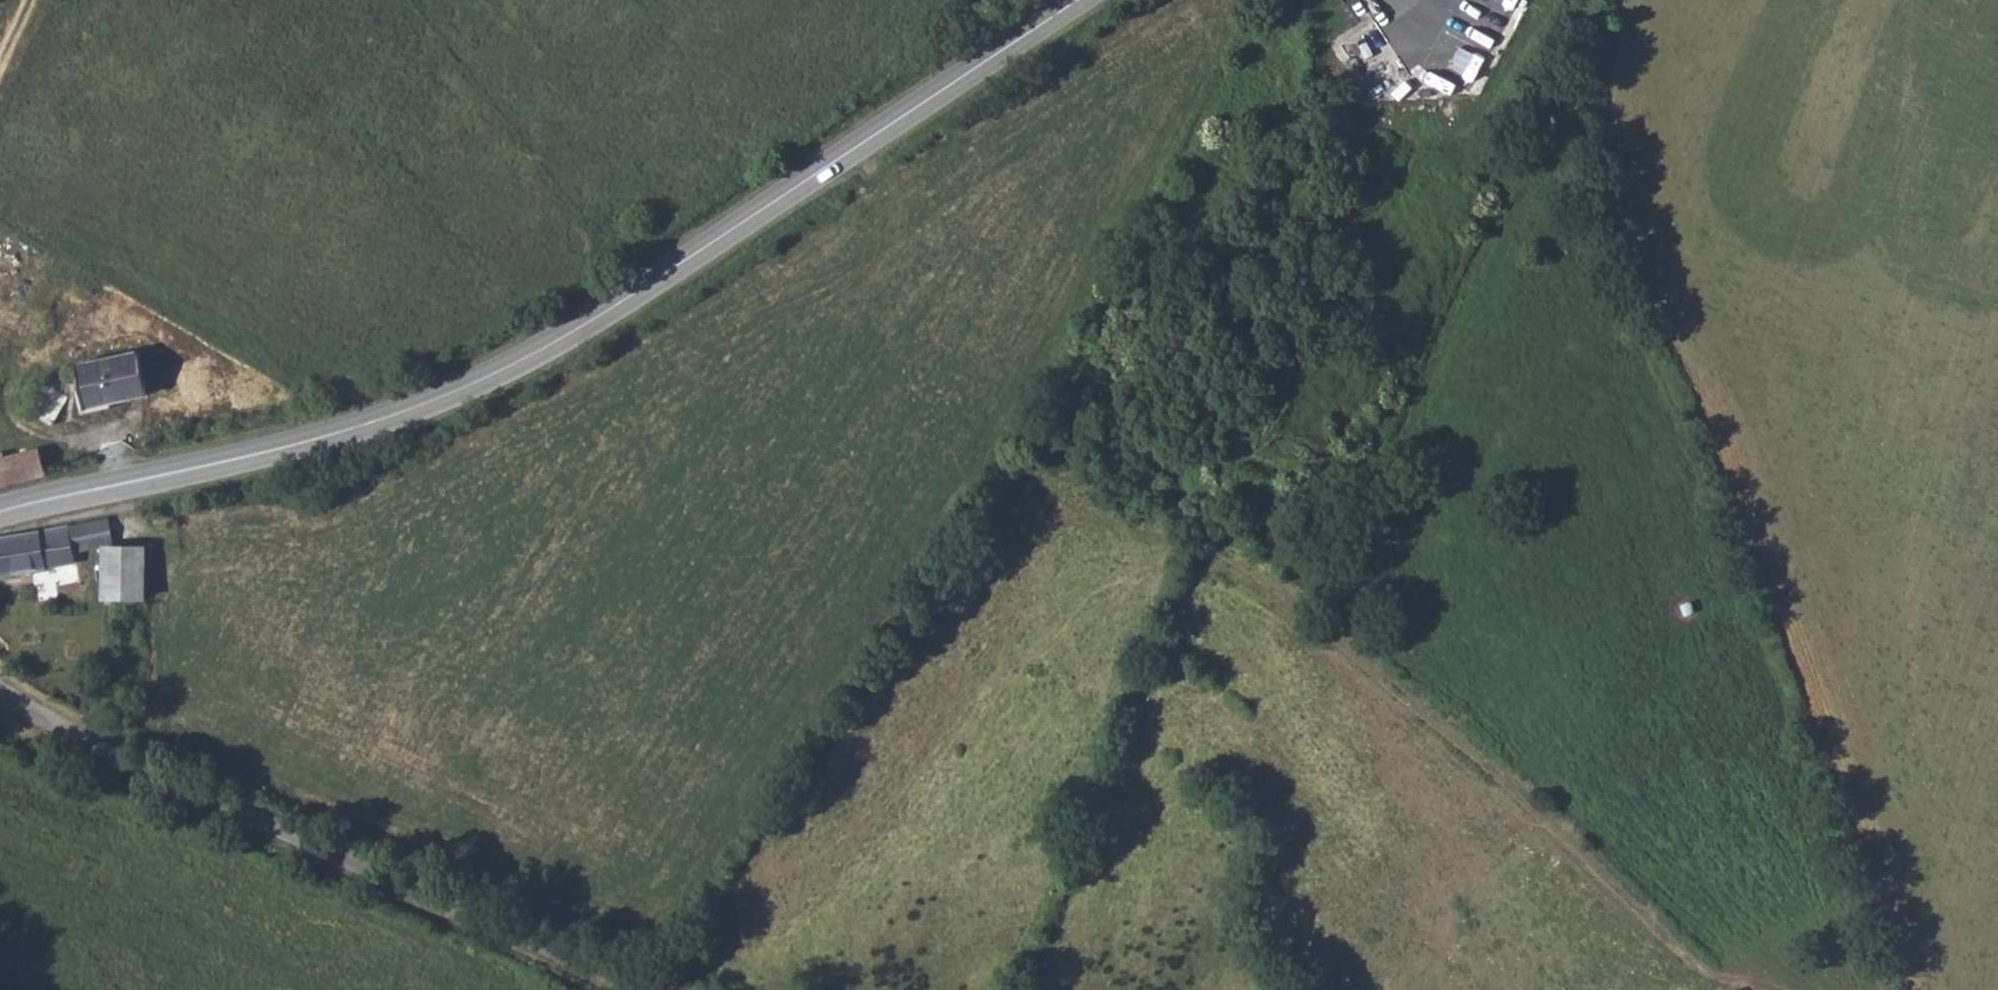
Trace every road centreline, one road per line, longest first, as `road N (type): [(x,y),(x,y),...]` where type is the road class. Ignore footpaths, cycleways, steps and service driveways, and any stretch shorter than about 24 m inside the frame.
road 1 (tertiary): [(1078,0),(657,286),(469,392),(361,432),(0,510)]
road 2 (unclassified): [(652,989),(327,854),(0,698)]

